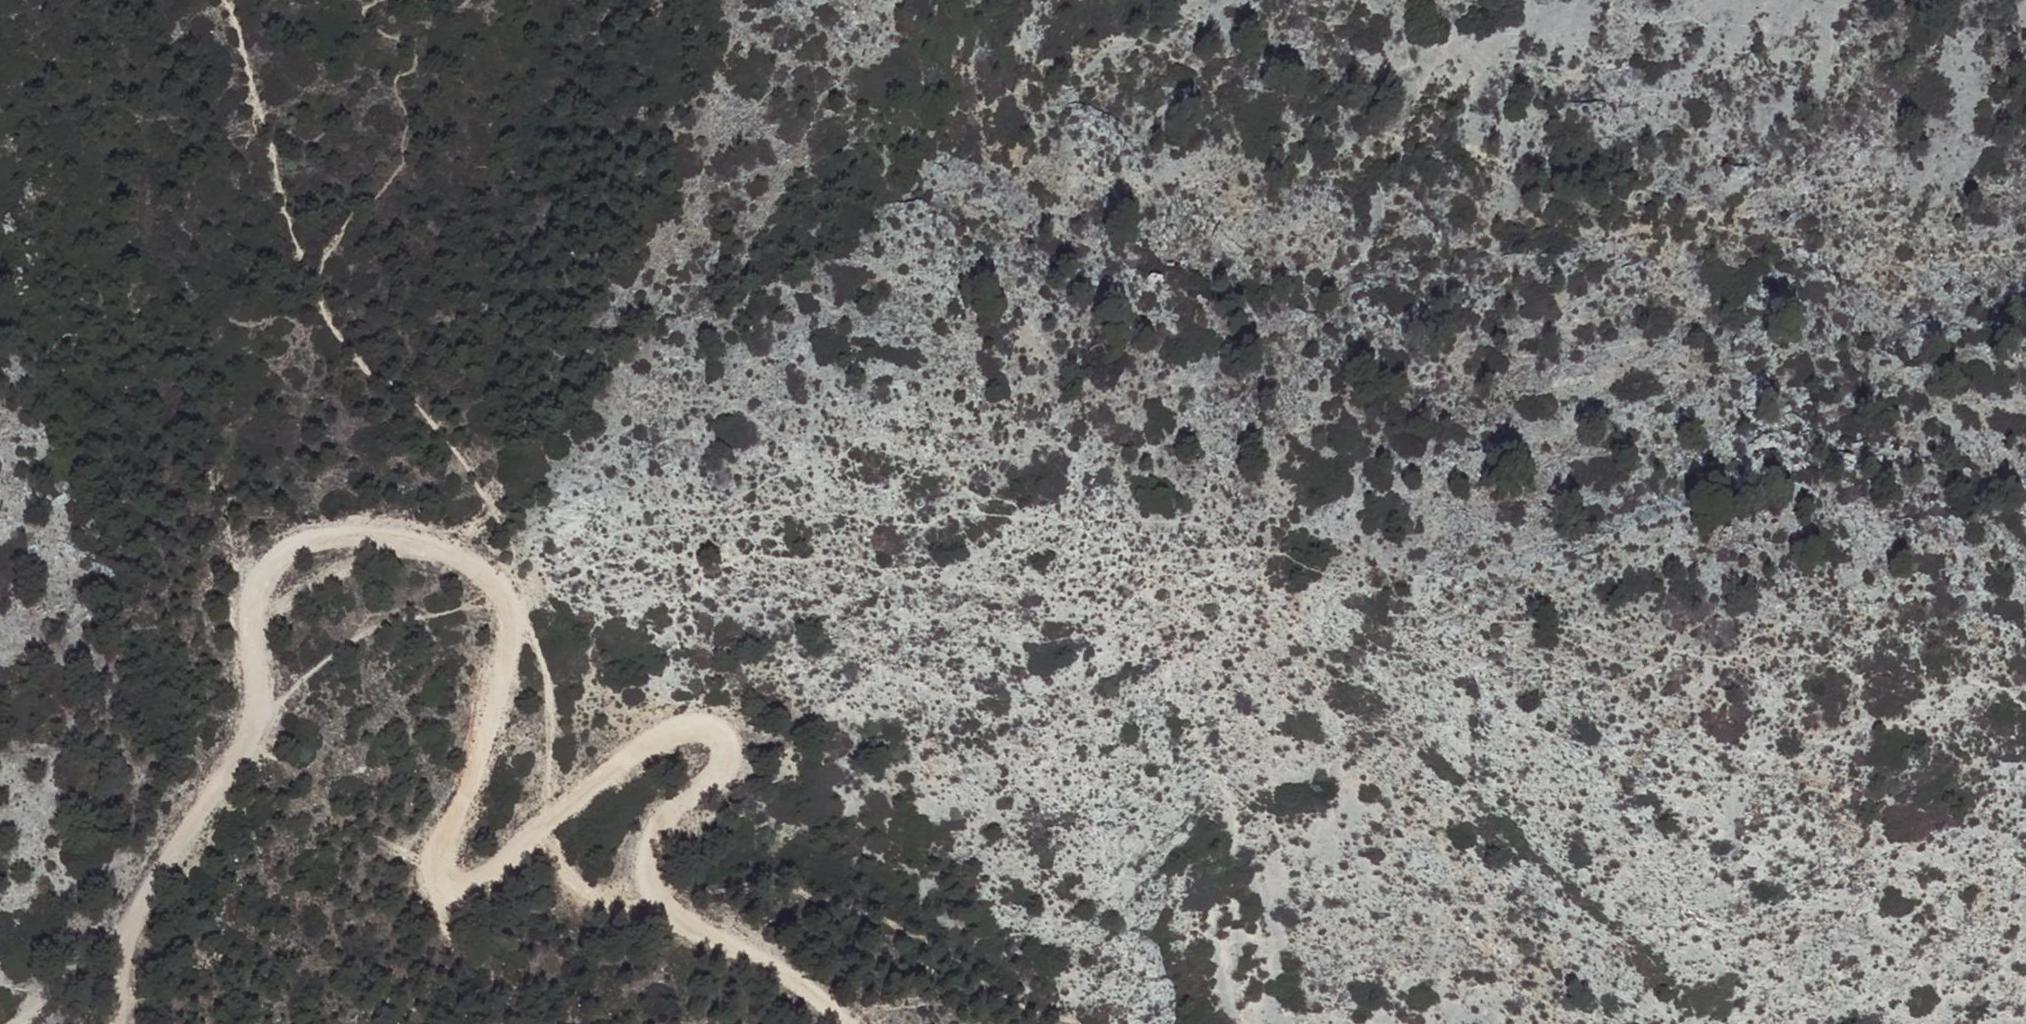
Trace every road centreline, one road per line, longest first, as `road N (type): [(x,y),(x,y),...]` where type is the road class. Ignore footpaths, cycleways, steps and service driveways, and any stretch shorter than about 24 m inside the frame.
road 1 (track): [(840,1023),(830,1008),(668,906),(649,870),(662,827),(720,773),(725,745),(704,728),(667,728),(471,883),(449,883),(441,862),(483,769),(509,644),(509,609)]
road 2 (track): [(509,609),(483,575),(425,547),(335,541),(269,563),(246,619),(259,711),(237,763),(147,894),(123,1023)]

